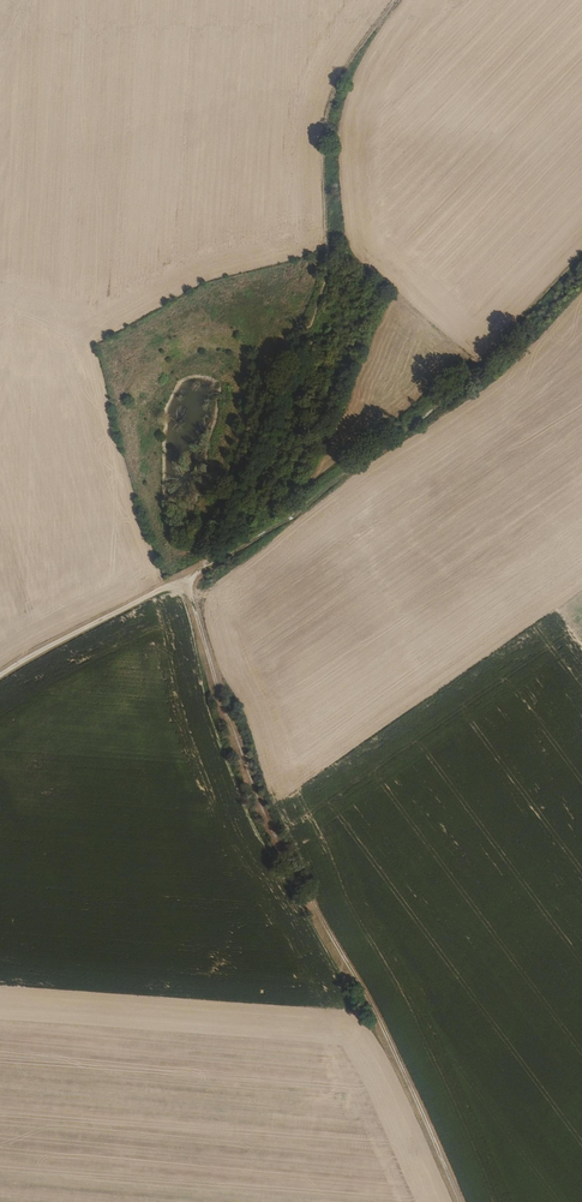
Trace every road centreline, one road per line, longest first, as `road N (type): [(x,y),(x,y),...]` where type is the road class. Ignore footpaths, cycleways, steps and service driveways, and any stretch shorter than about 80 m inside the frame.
road 1 (track): [(187,580),(277,840),(386,1033),(461,1201)]
road 2 (track): [(203,572),(325,282),(323,130),(339,76),(394,0)]
road 3 (track): [(187,580),(427,416),(581,260)]
road 4 (track): [(0,676),(187,580)]

